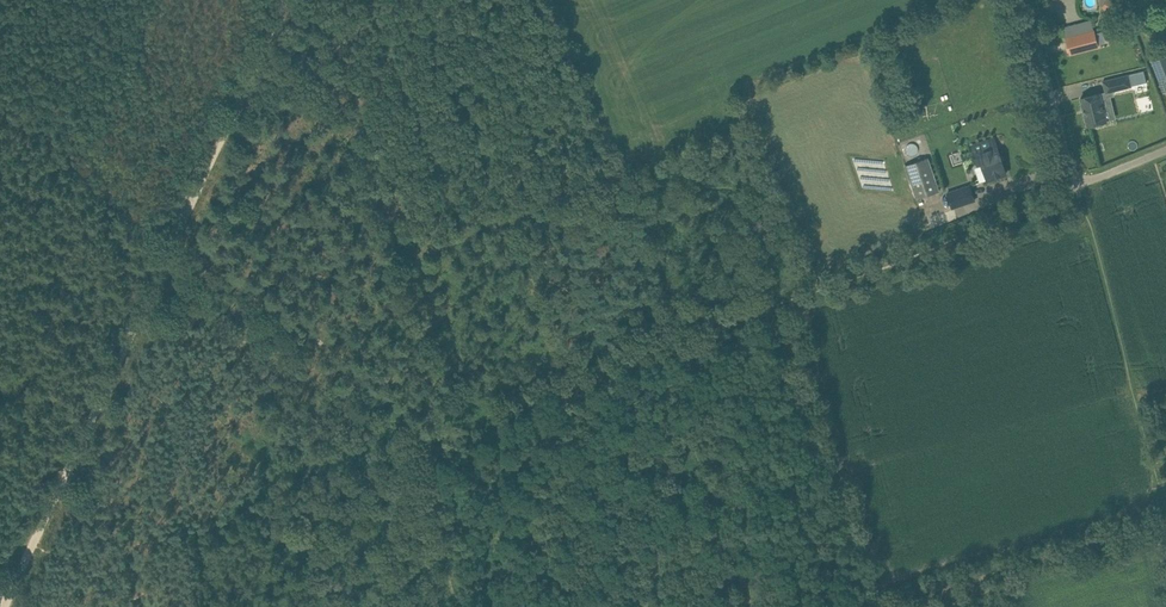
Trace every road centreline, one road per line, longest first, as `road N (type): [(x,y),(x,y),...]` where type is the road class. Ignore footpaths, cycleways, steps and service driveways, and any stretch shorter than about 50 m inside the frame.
road 1 (track): [(177,229),(1,606)]
road 2 (unclassified): [(1165,149),(1078,185),(1027,0)]
road 3 (track): [(177,229),(284,0)]
road 4 (track): [(1135,391),(1078,185)]

